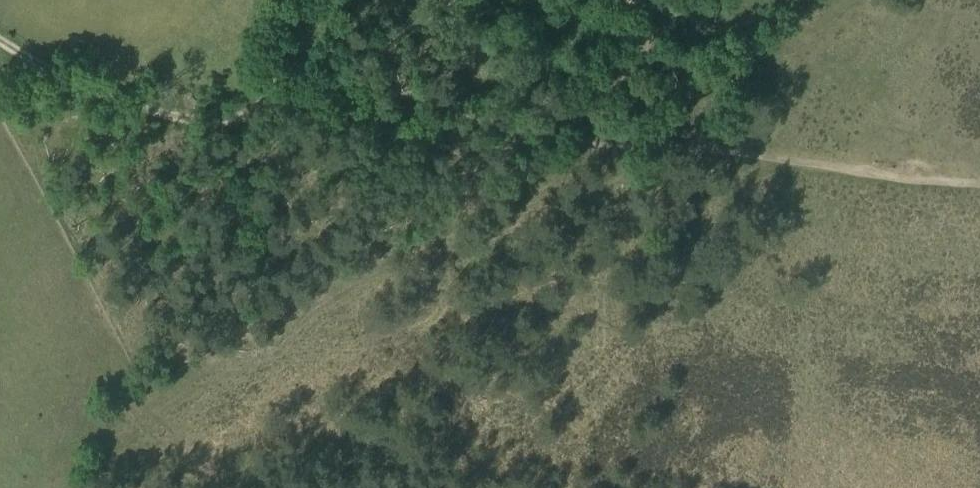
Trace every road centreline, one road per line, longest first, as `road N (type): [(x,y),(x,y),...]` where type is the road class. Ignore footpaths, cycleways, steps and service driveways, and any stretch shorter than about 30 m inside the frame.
road 1 (track): [(575,130),(308,100),(196,122),(92,92),(0,43)]
road 2 (track): [(979,185),(617,141)]
road 3 (track): [(535,126),(578,108),(639,56),(645,0)]
road 4 (track): [(449,0),(308,100)]

